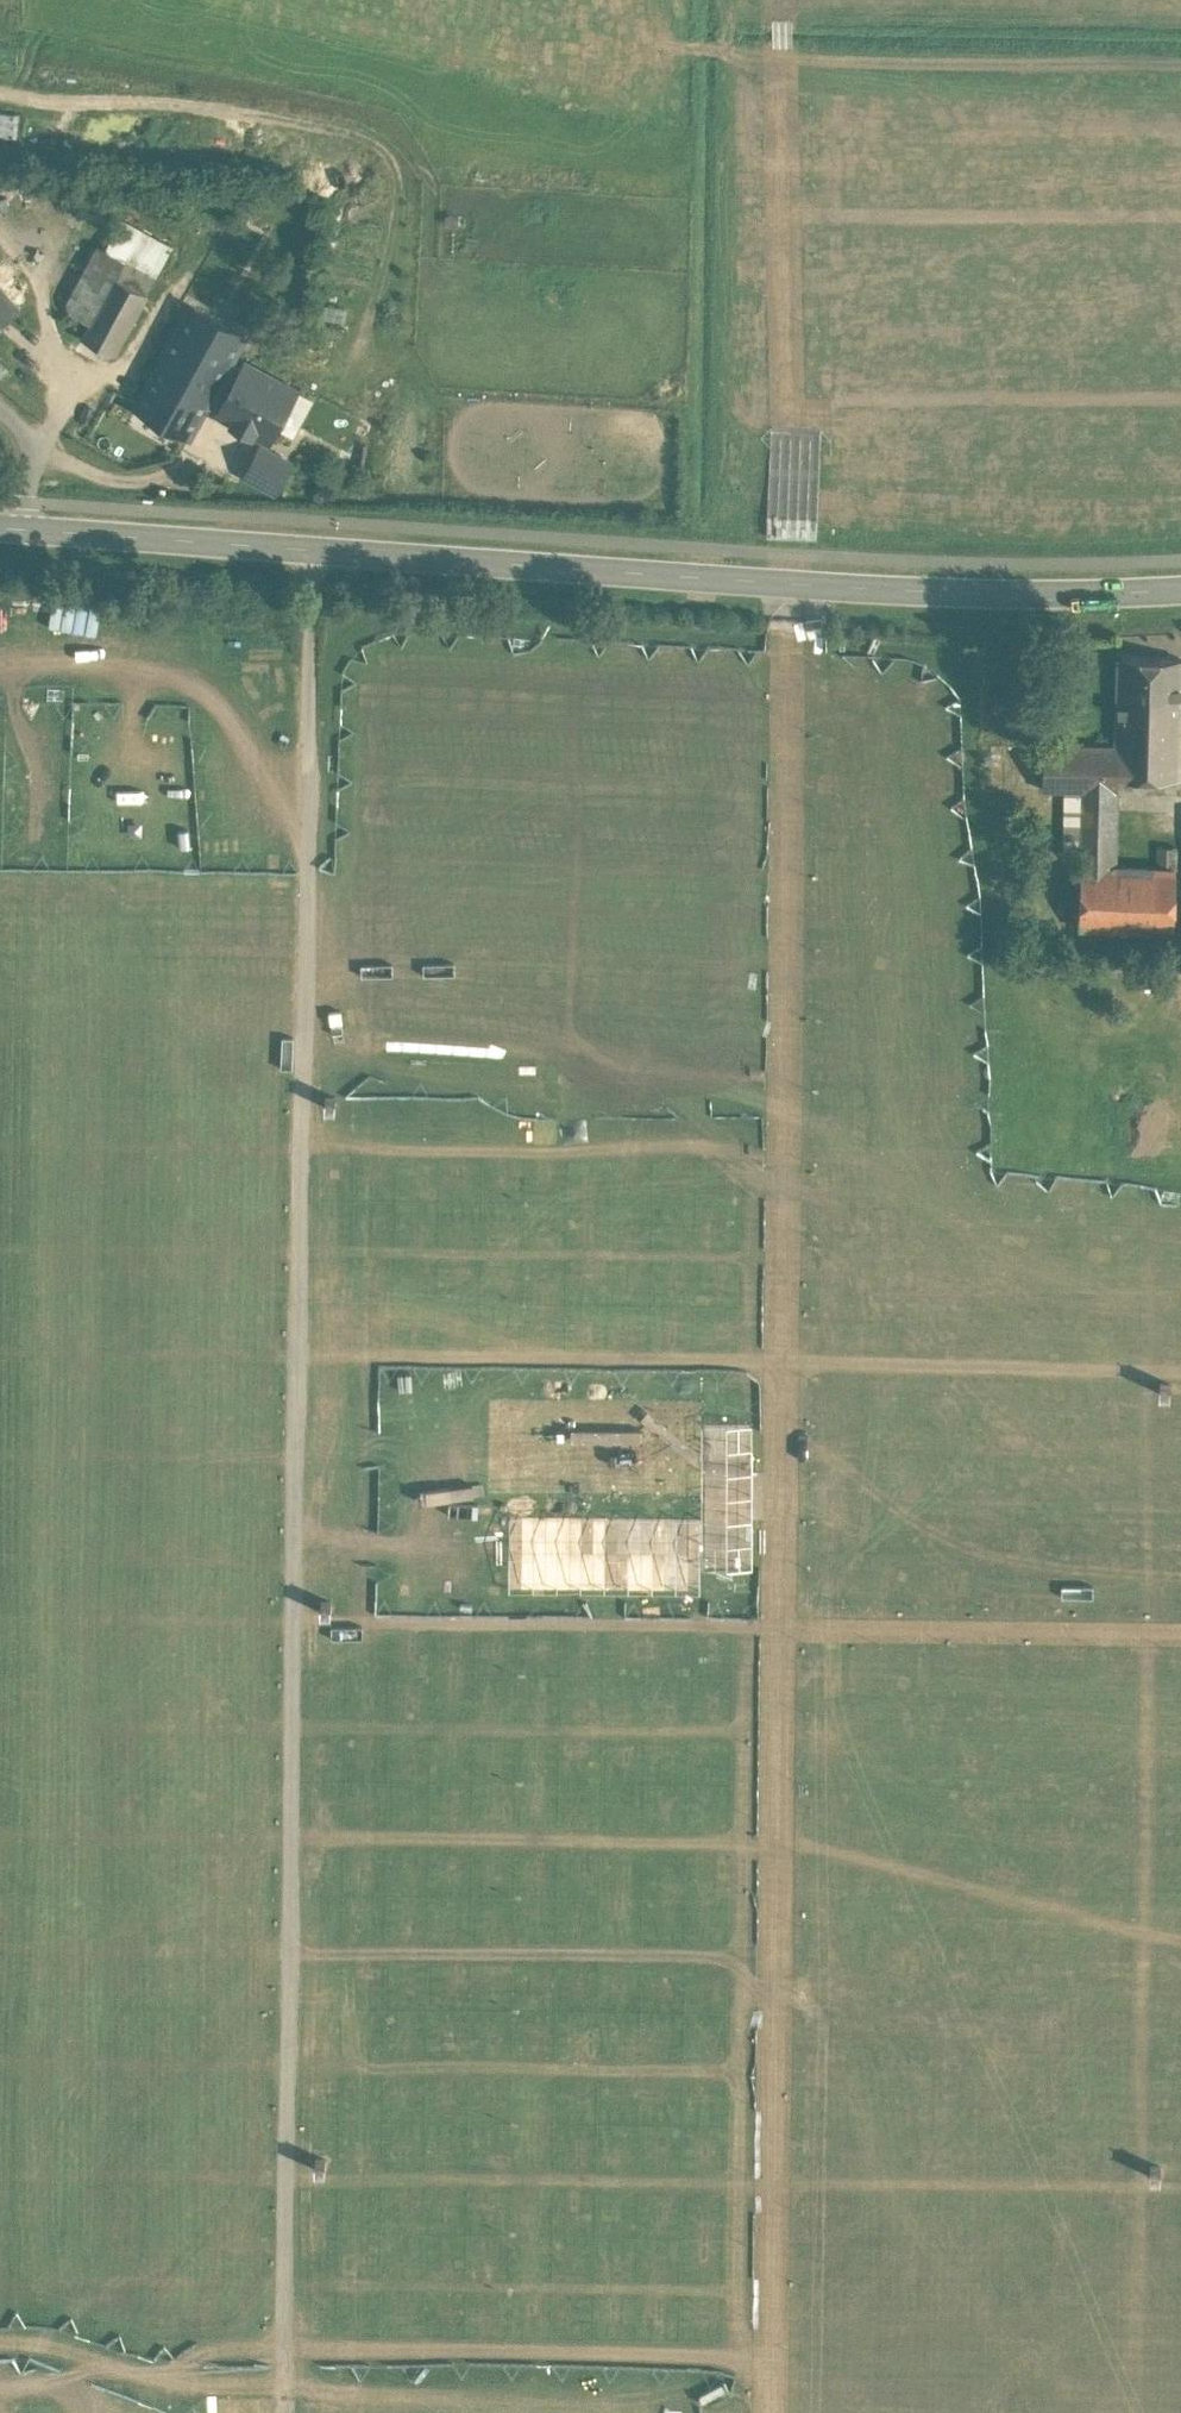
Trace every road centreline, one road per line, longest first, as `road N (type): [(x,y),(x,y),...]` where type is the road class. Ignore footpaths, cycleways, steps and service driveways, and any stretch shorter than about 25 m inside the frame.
road 1 (track): [(315,521),(285,2412)]
road 2 (tertiary): [(0,530),(829,586),(1180,587)]
road 3 (track): [(0,412),(34,448),(38,466),(25,531)]

